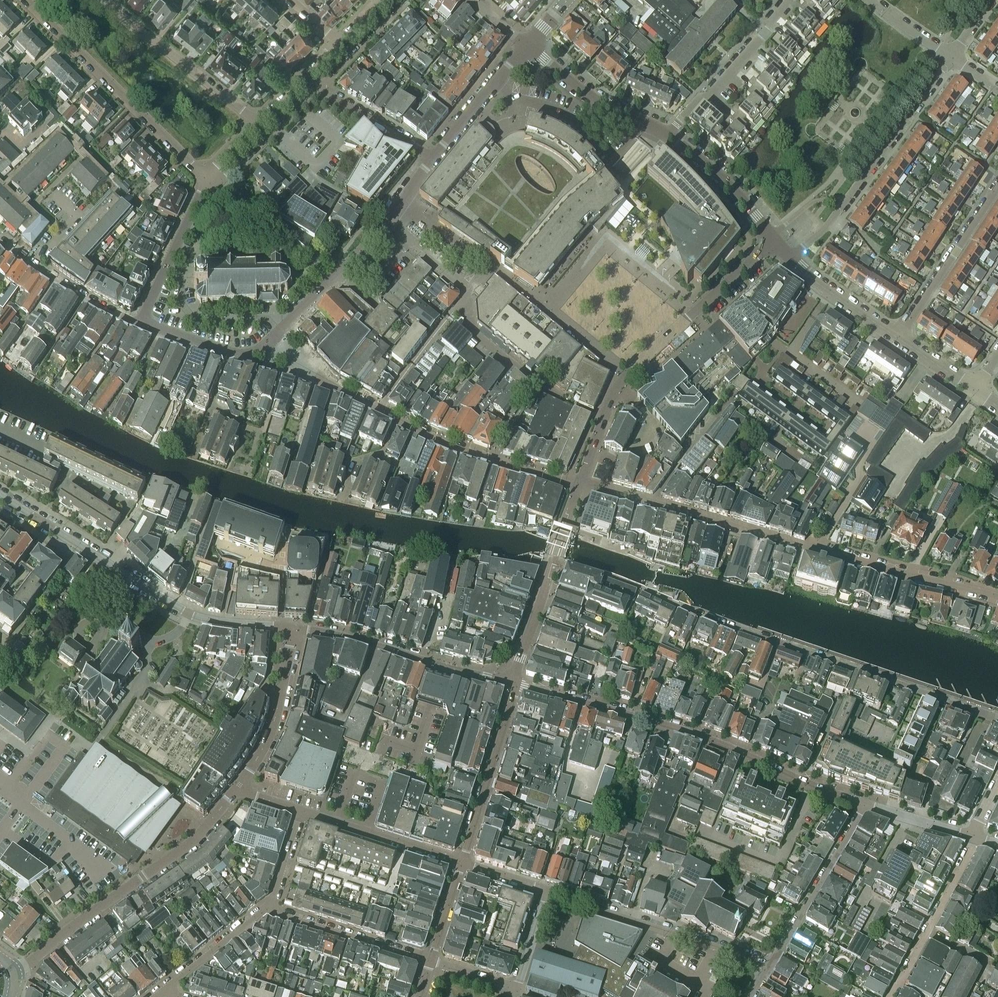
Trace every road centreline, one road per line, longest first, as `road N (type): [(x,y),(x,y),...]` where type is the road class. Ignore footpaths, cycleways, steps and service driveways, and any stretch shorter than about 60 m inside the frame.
road 1 (residential): [(997,714),(570,565)]
road 2 (residential): [(578,485),(997,599)]
road 3 (tertiary): [(864,805),(664,725),(515,684)]
road 4 (tertiary): [(292,628),(188,614),(0,496)]
road 5 (tertiary): [(578,485),(604,415),(629,378),(778,244)]
road 6 (residential): [(14,973),(208,829),(239,792)]
road 7 (residential): [(791,258),(826,229),(954,55)]
road 8 (residential): [(208,181),(25,0)]
road 9 (residential): [(545,892),(769,964)]
road 10 (tertiary): [(515,684),(292,628)]
road 11 (residential): [(379,412),(436,440),(578,485)]
road 12 (tertiary): [(515,684),(578,485)]
road 13 (residential): [(258,124),(107,0)]
road 14 (residential): [(667,135),(699,102),(714,99),(794,0)]
road 15 (residential): [(515,684),(461,864)]
road 16 (residential): [(769,964),(864,805)]
road 17 (residential): [(899,336),(997,187)]
road 18 (residential): [(892,996),(974,840)]
road 19 (residential): [(239,792),(280,702),(292,628)]
road 20 (residential): [(271,910),(431,963)]
road 21 (tertiary): [(667,135),(602,103),(527,48)]
road 22 (residential): [(272,342),(386,226)]
road 23 (residential): [(142,325),(208,181)]
road 24 (tertiary): [(778,244),(718,177),(667,135)]
road 25 (residential): [(208,181),(226,177),(314,88)]
road 26 (residential): [(435,158),(314,88)]
road 27 (residential): [(272,342),(249,356),(142,325)]
road 28 (residential): [(336,824),(355,773),(383,782),(365,833)]
road 29 (residential): [(452,314),(470,291),(386,226)]
road 30 (tertiary): [(791,258),(899,336)]
road 31 (residential): [(271,910),(165,989)]
road 32 (residential): [(272,342),(379,412)]
road 33 (residential): [(314,88),(404,0)]
road 34 (residential): [(142,325),(34,266)]

